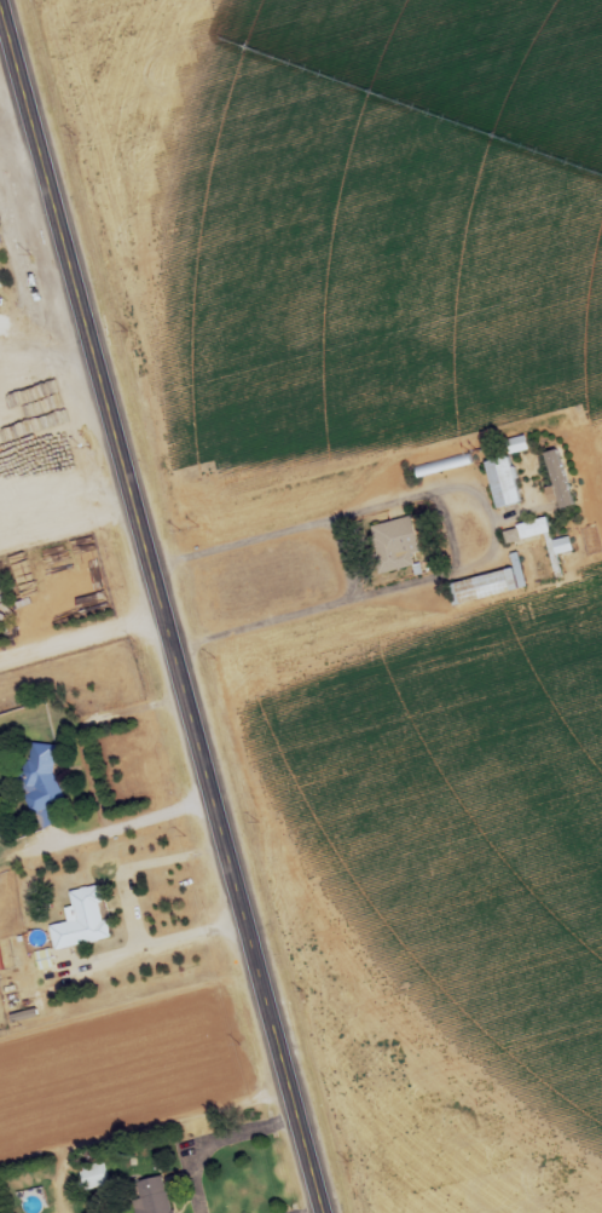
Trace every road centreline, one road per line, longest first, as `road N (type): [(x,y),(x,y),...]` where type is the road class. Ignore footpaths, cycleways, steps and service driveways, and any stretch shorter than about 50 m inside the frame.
road 1 (primary): [(325,1212),(0,8)]

